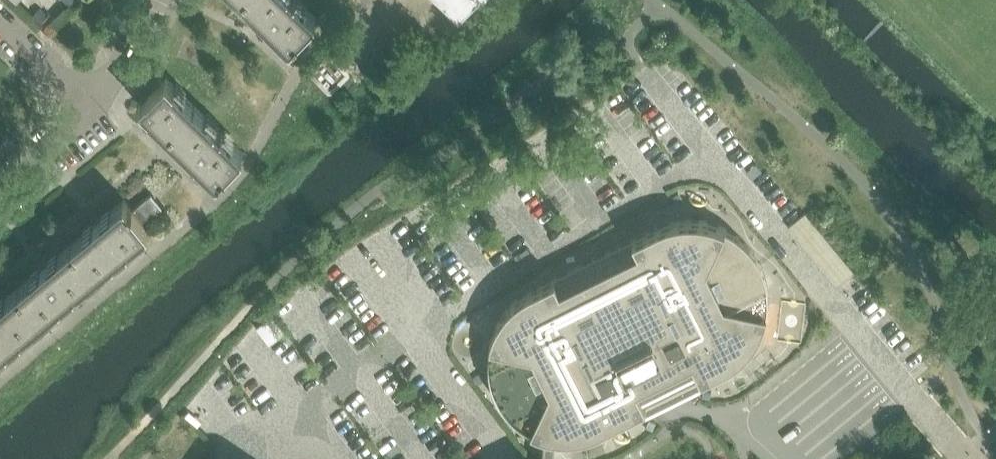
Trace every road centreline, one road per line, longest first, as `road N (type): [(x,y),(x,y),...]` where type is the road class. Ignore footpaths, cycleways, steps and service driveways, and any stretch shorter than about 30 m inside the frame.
road 1 (residential): [(92,109),(0,24)]
road 2 (residential): [(92,109),(153,0)]
road 3 (residential): [(0,187),(92,109)]

